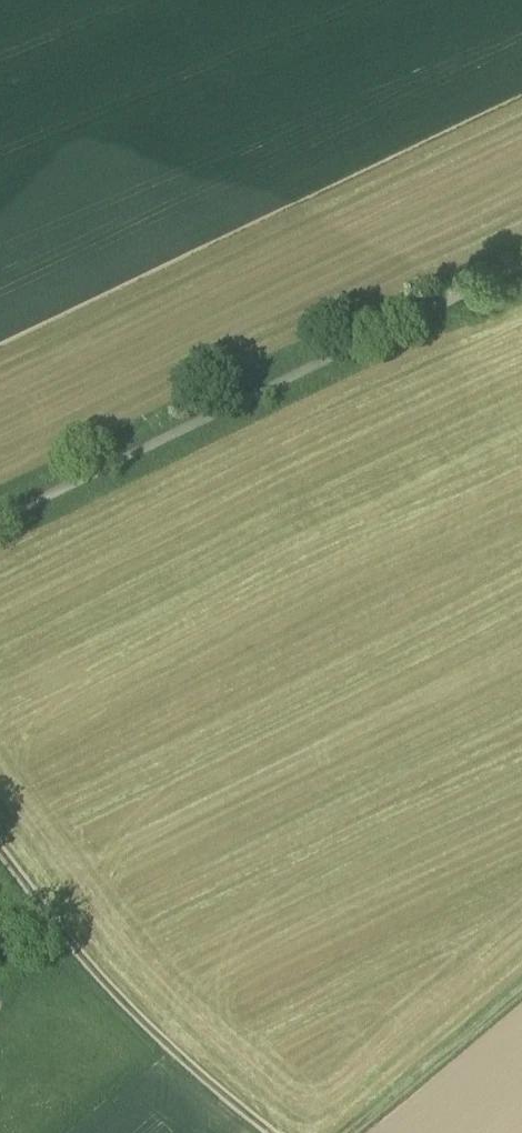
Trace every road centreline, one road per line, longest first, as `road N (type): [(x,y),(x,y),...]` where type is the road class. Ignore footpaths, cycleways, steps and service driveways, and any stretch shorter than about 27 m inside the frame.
road 1 (track): [(0,854),(67,946),(155,1043),(264,1132)]

